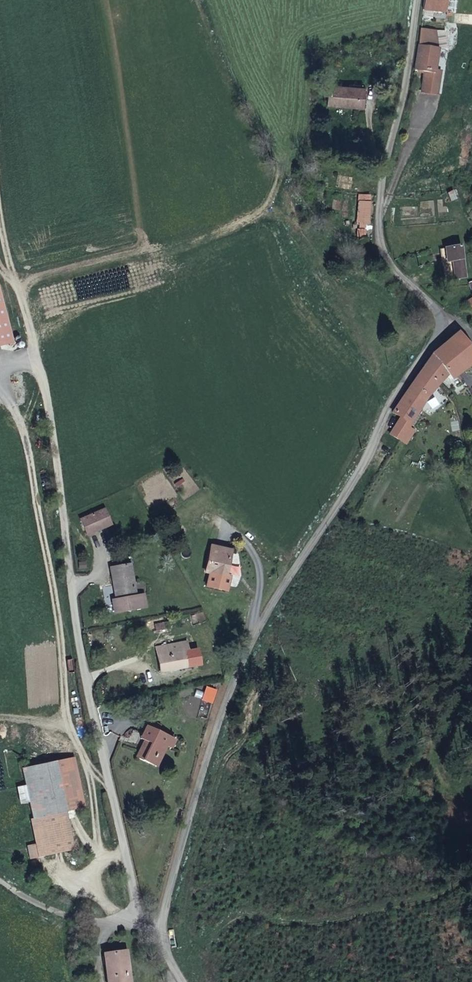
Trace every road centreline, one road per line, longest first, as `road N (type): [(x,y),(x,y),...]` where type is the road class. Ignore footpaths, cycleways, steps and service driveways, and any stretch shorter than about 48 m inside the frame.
road 1 (unclassified): [(188,981),(162,938),(191,793),(261,633),(376,440),(391,401),(439,334),(436,308),(395,268),(379,235),(420,0)]
road 2 (track): [(162,938),(138,897),(119,831),(72,592),(47,384),(0,209)]

